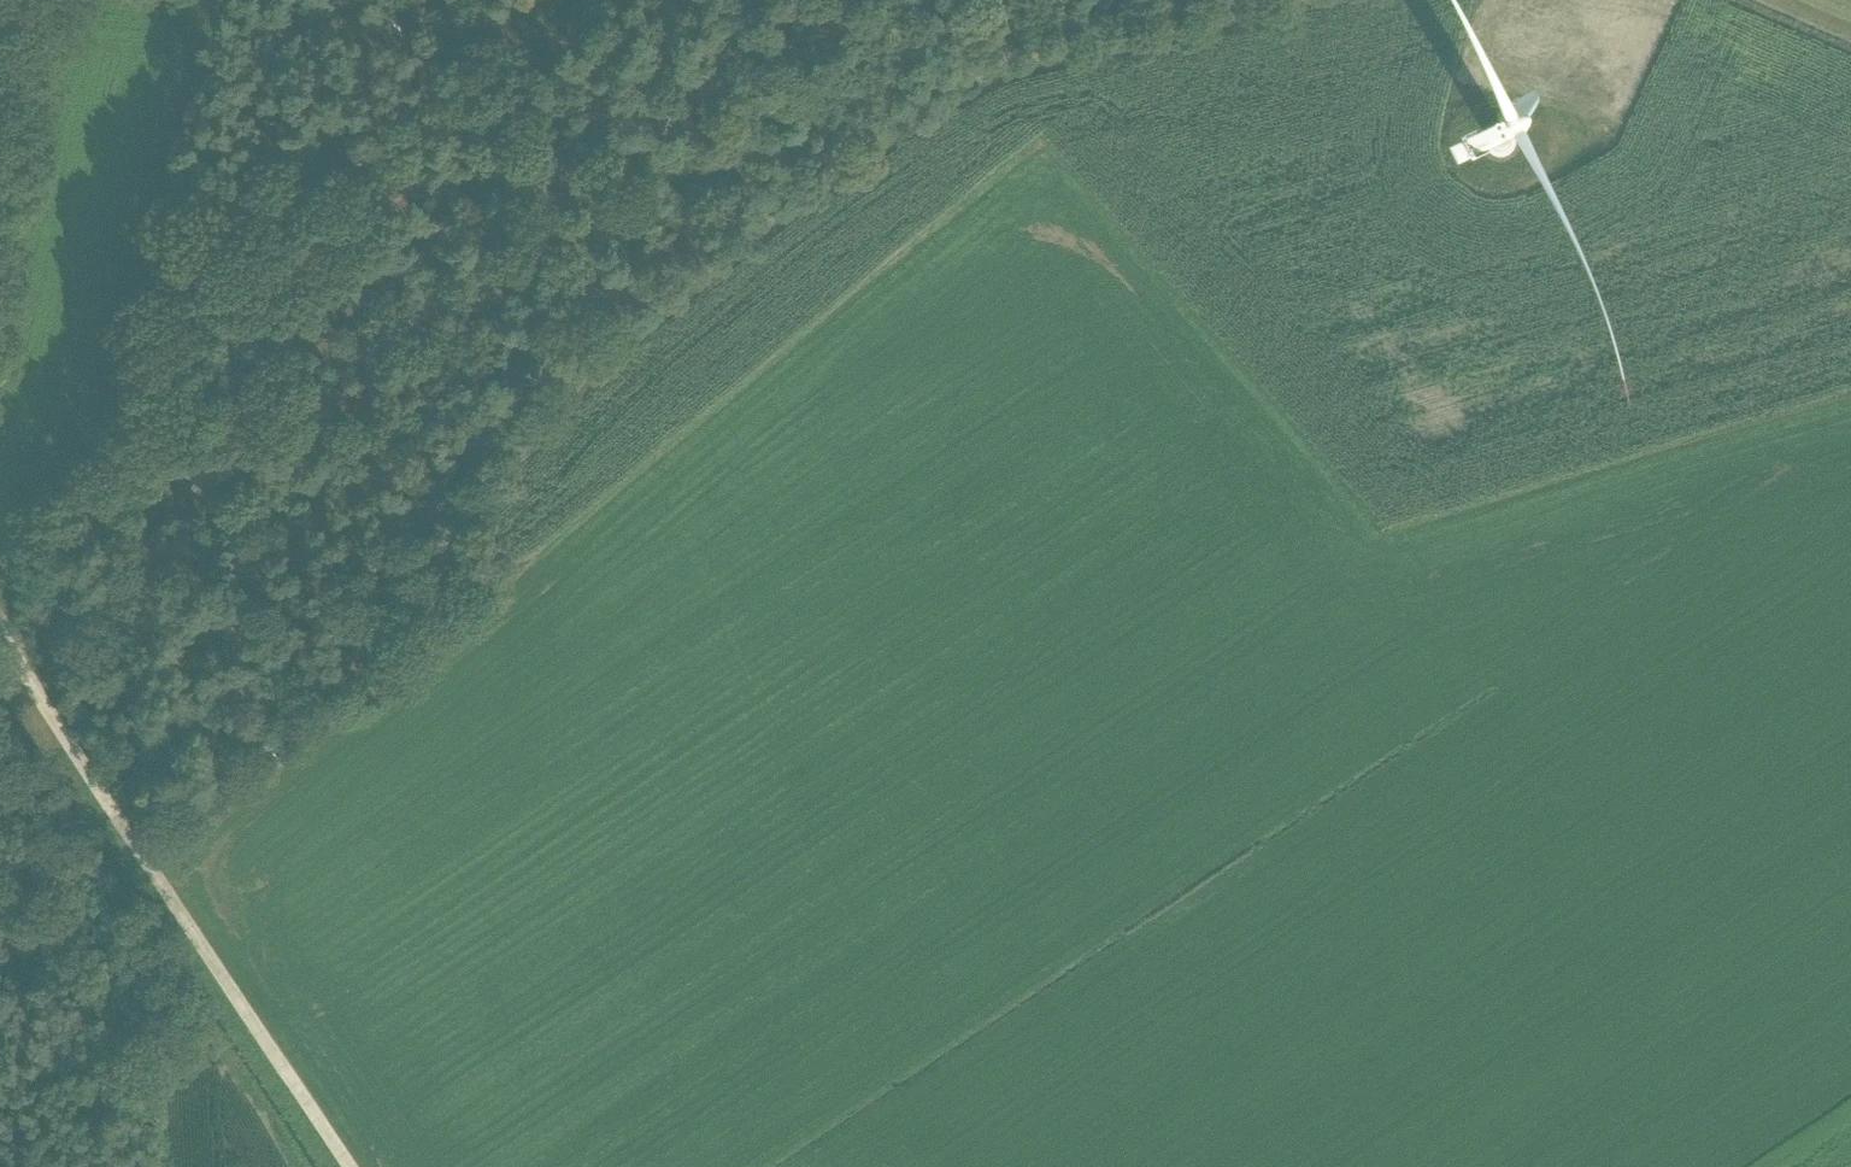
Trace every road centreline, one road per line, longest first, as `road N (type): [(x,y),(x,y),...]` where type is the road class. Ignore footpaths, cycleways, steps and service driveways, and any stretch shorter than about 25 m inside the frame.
road 1 (unclassified): [(0,612),(43,706),(350,1166)]

